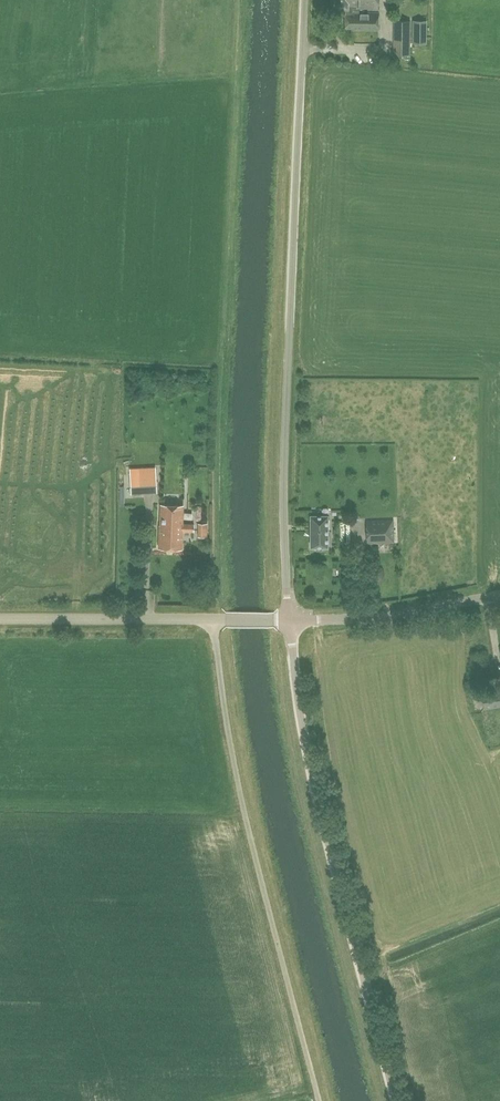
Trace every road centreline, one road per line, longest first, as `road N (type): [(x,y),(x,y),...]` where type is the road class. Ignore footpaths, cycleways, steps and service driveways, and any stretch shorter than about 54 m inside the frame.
road 1 (unclassified): [(289,620),(286,358),(297,0)]
road 2 (unclassified): [(396,1100),(299,731),(289,620)]
road 3 (unclassified): [(318,1100),(245,818),(212,620)]
road 4 (unclassified): [(0,619),(212,620)]
road 5 (unclassified): [(499,596),(385,617),(289,620)]

